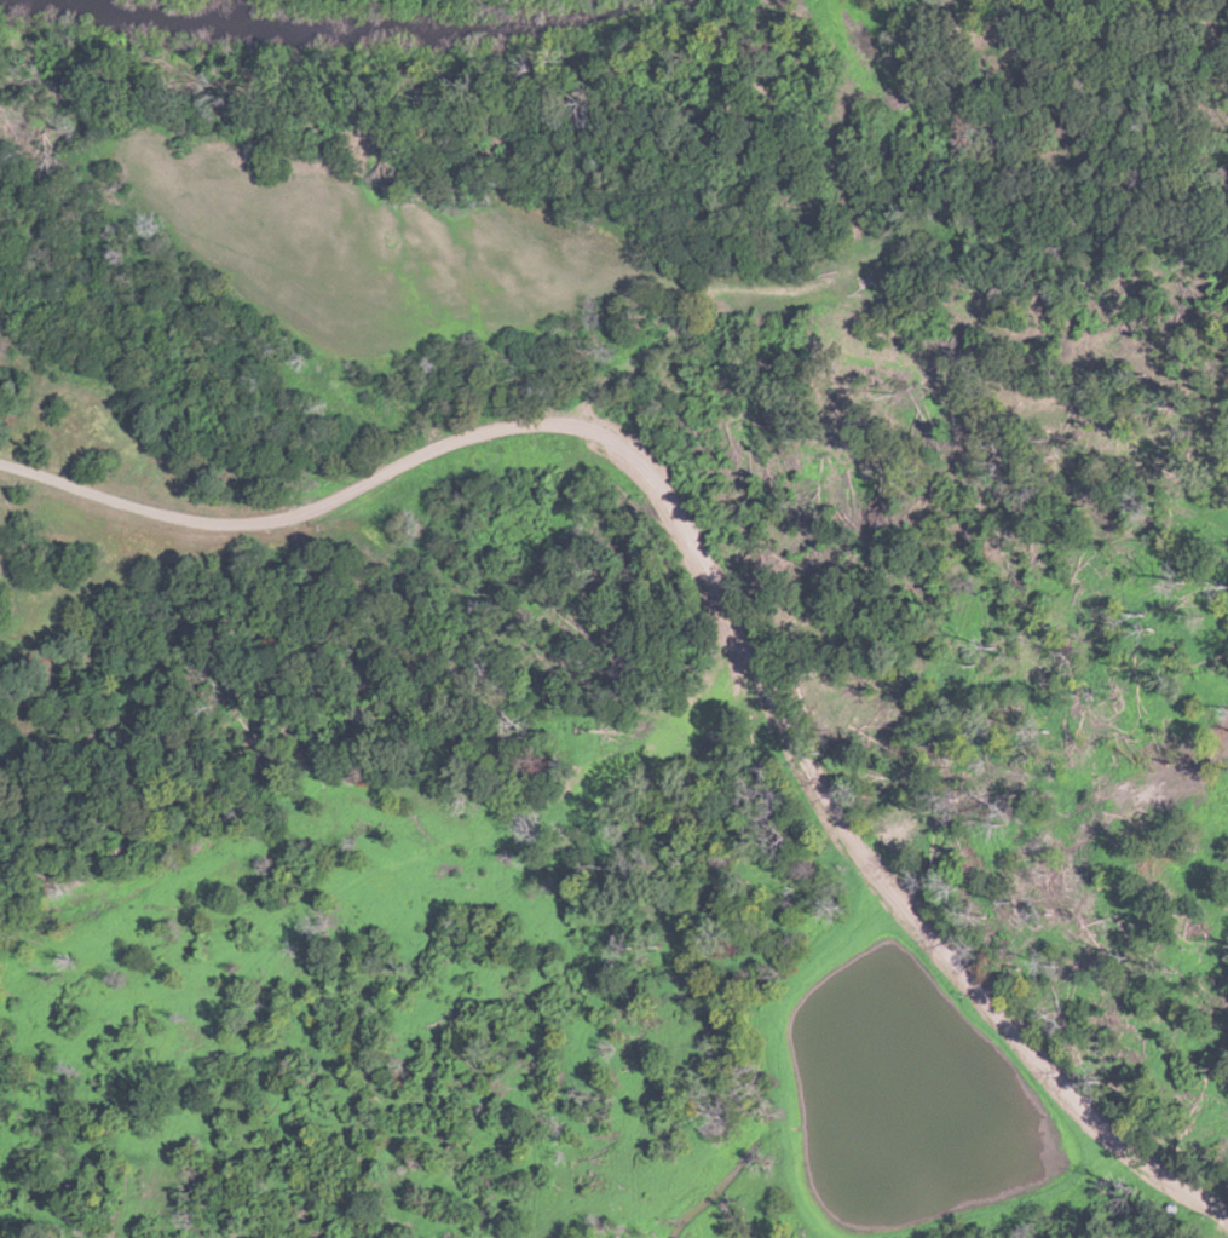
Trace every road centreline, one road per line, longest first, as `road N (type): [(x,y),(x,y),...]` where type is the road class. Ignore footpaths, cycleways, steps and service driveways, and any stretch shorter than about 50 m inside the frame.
road 1 (residential): [(1227,1215),(1024,1066),(882,933),(819,848),(648,465),(612,436),(535,421),(411,454),(296,508),(212,528),(0,465)]
road 2 (residential): [(578,427),(606,370),(876,240)]

